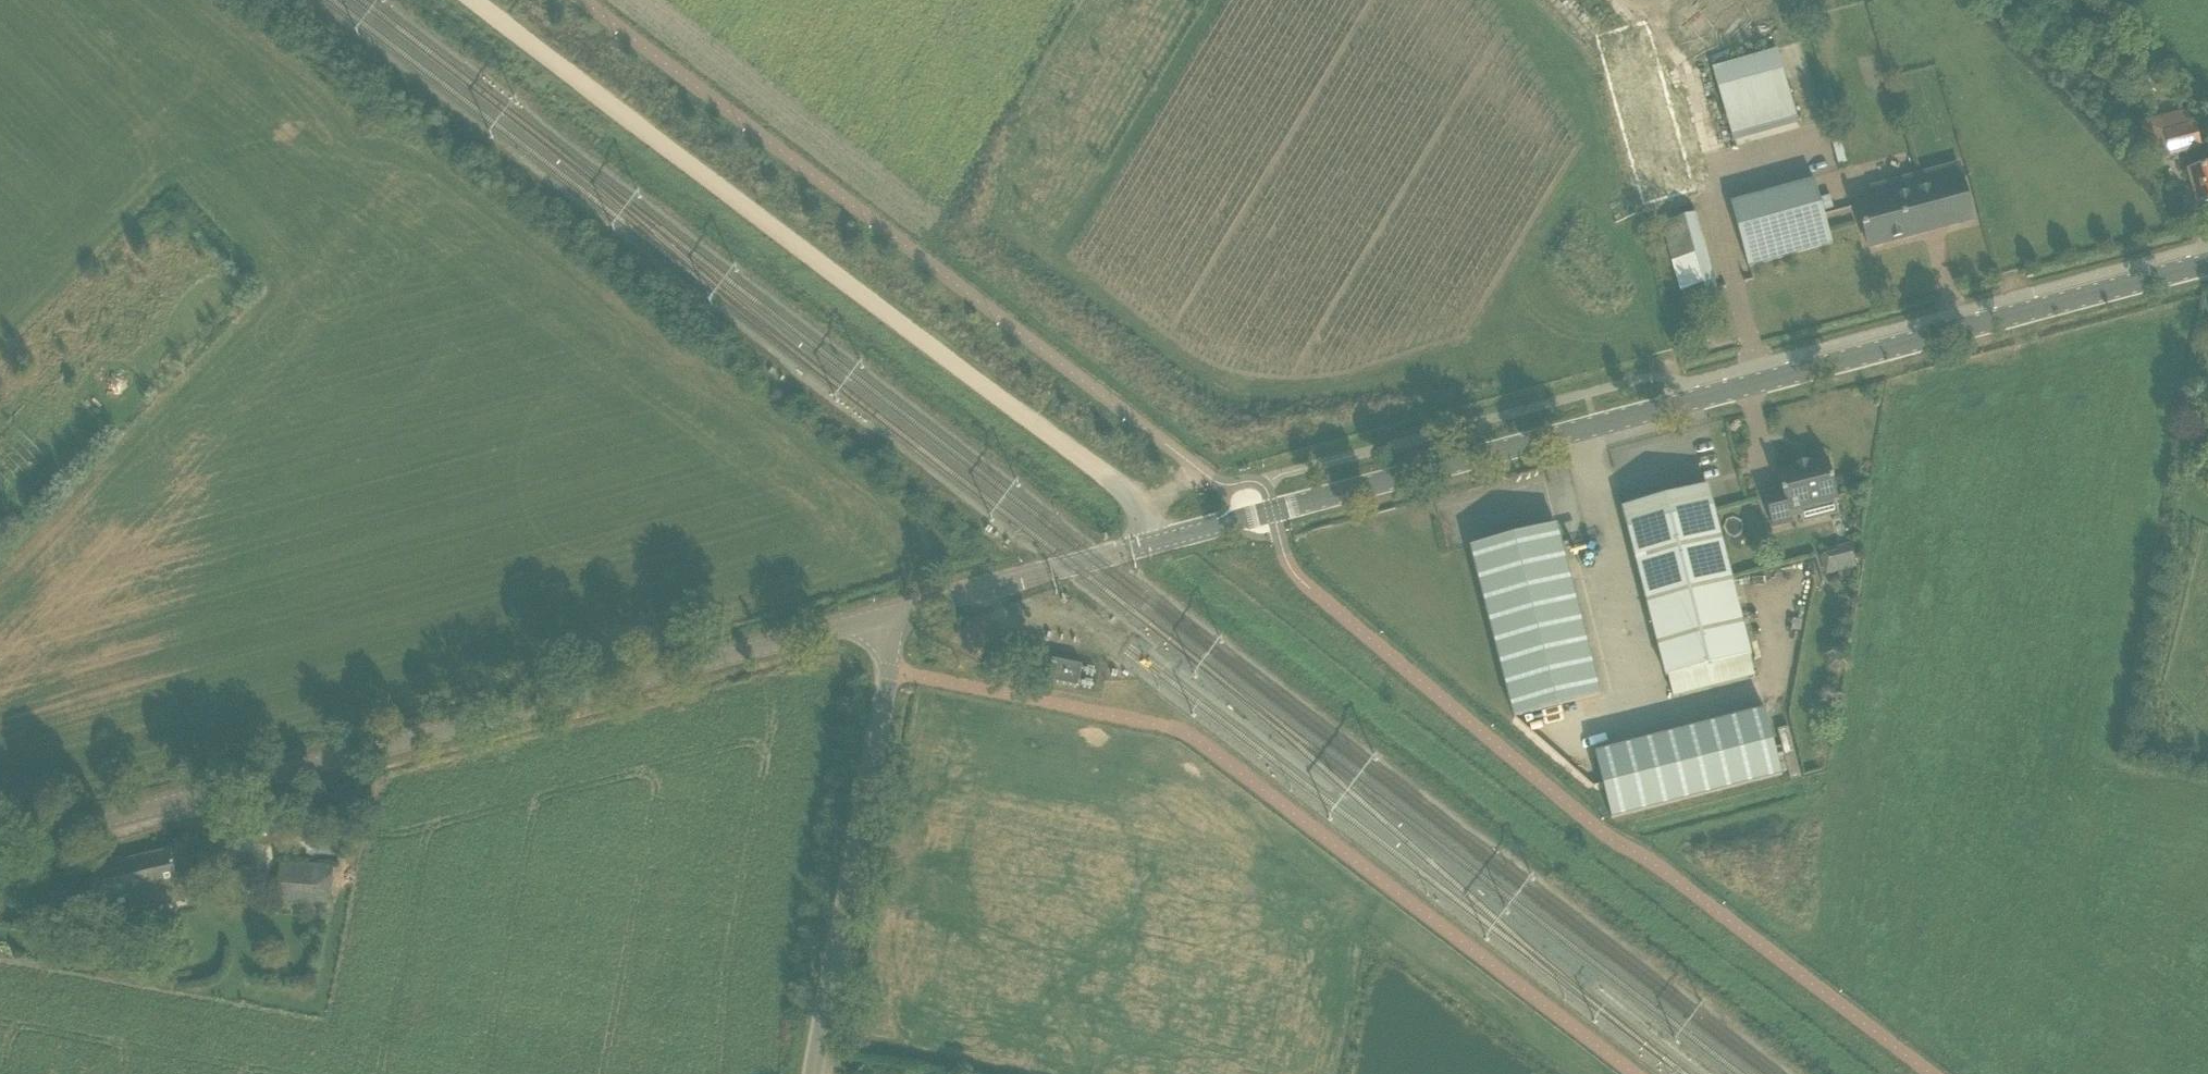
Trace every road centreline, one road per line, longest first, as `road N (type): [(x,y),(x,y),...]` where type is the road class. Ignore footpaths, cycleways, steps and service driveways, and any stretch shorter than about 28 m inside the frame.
road 1 (tertiary): [(879,617),(2207,263)]
road 2 (tertiary): [(0,852),(879,617)]
road 3 (track): [(1152,543),(1143,509),(476,0)]
road 4 (unclassified): [(813,1073),(893,668)]

